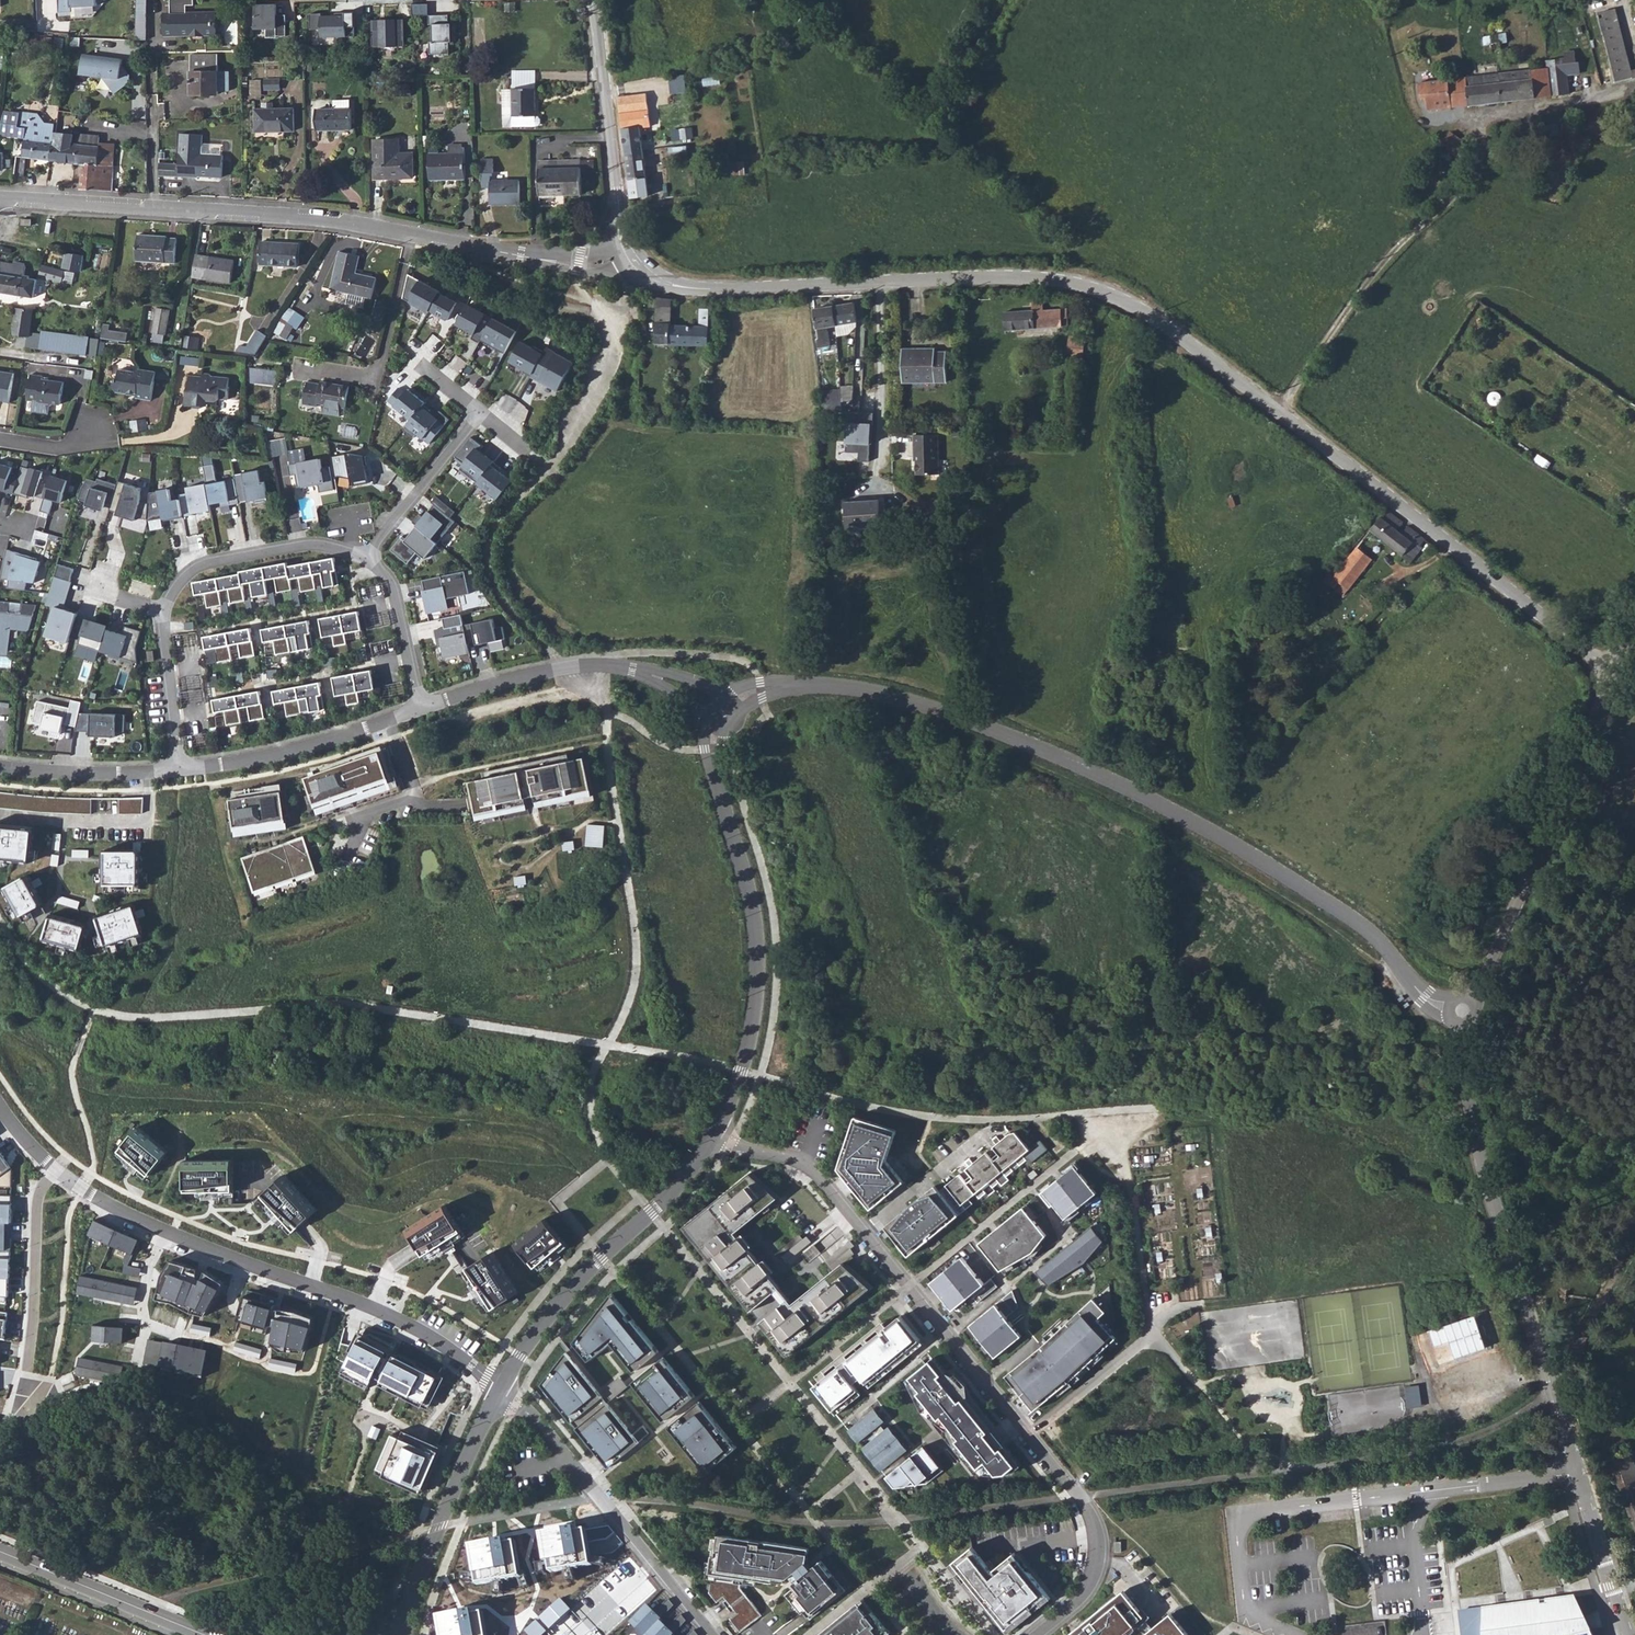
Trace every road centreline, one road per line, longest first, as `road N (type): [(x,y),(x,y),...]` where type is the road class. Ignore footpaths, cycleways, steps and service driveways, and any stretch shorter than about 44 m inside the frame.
road 1 (tertiary): [(880,282),(1043,278),(1144,310),(1615,669)]
road 2 (residential): [(717,709),(788,685),(833,685),(937,709),(1066,759),(1302,885),(1371,933),(1425,997),(1464,1011)]
road 3 (tertiary): [(1464,1011),(1469,1098),(1629,1634)]
road 4 (residential): [(0,199),(333,220),(520,255)]
road 5 (residential): [(501,1390),(411,1325),(163,1229),(54,1170)]
road 6 (residential): [(1032,1434),(818,1172),(802,1160),(713,1137)]
road 7 (residential): [(713,1137),(742,1071),(760,957),(710,761),(717,709)]
road 8 (track): [(1278,412),(1391,255),(1521,124)]
road 9 (tertiary): [(1615,669),(1464,1011)]
road 10 (residential): [(501,1390),(568,1294),(713,1137)]
road 11 (residential): [(501,1390),(532,1416),(715,1634)]
road 12 (residential): [(717,709),(669,679),(595,664),(420,710)]
road 13 (residential): [(400,1634),(430,1530),(501,1390)]
road 14 (tertiary): [(636,262),(666,282),(710,290),(880,282)]
road 15 (residential): [(420,710),(257,759),(179,770)]
road 16 (tertiary): [(594,0),(626,244)]
road 17 (residential): [(1035,1634),(1076,1602),(1096,1562),(1085,1497),(1032,1434)]
road 18 (residential): [(54,1170),(40,1195),(22,1409)]
road 19 (residential): [(163,610),(191,572),(207,563),(309,544),(365,556)]
road 20 (secondary): [(204,1634),(0,1552)]
road 21 (residential): [(1032,1434),(1168,1316),(1204,1304)]
road 22 (residential): [(880,282),(875,477)]
road 23 (residential): [(365,556),(479,414)]
road 24 (residential): [(179,770),(0,767)]
road 25 (residential): [(365,556),(392,586),(420,710)]
road 26 (residential): [(179,770),(163,610)]

